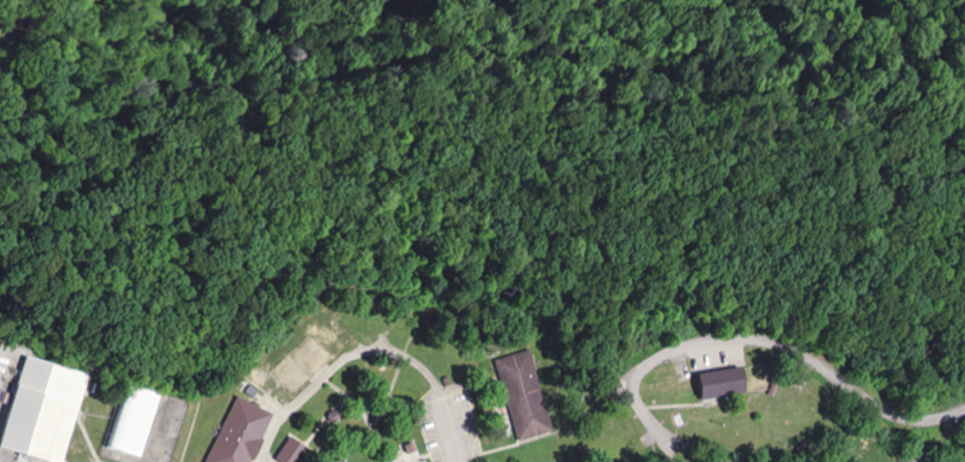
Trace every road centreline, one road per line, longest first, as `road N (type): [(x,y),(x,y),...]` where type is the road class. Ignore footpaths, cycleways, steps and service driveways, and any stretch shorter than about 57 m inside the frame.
road 1 (residential): [(964,409),(911,420),(873,405),(790,349),(713,342),(639,374),(640,410),(673,461)]

